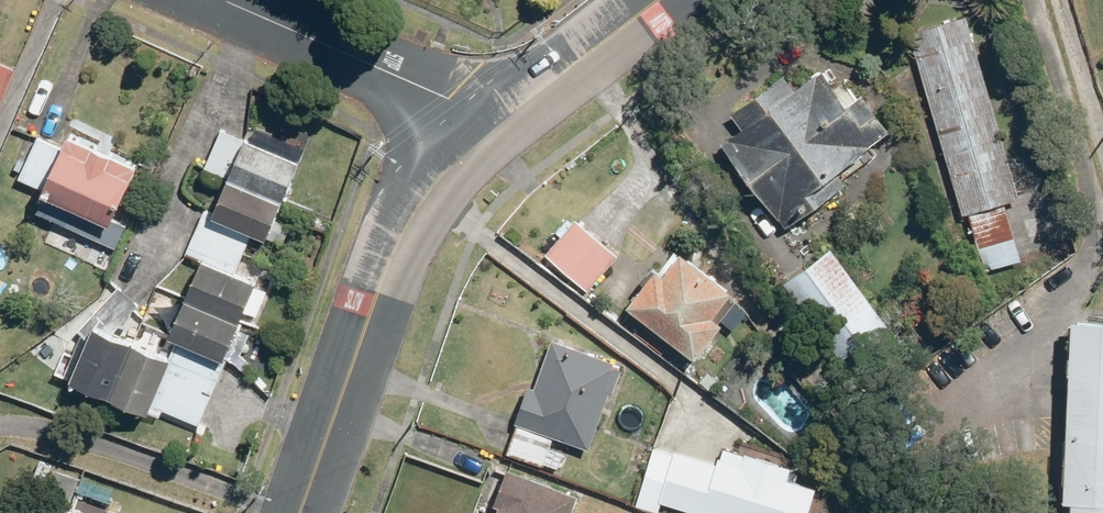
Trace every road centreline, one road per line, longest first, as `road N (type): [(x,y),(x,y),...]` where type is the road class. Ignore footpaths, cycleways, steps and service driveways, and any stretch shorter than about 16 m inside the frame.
road 1 (tertiary): [(496,123),(448,168),(395,249),(300,512)]
road 2 (tertiary): [(218,0),(496,123)]
road 3 (tertiary): [(652,0),(496,123)]

